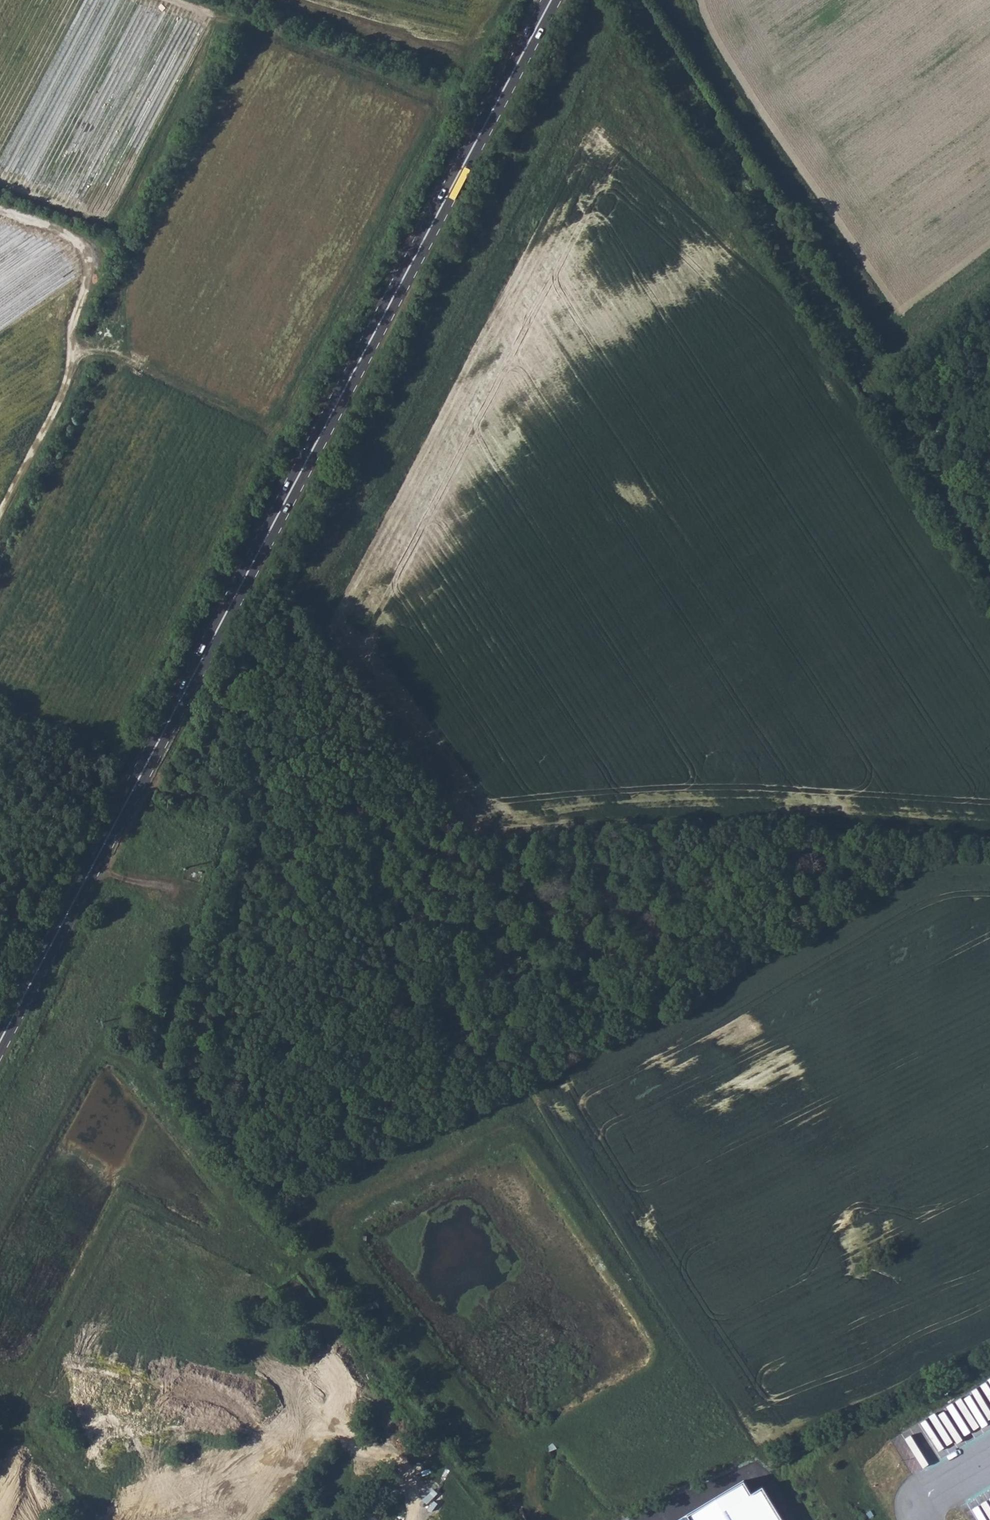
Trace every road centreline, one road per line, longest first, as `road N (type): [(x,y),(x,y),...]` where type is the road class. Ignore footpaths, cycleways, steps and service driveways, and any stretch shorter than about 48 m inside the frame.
road 1 (primary): [(0,1042),(551,0)]
road 2 (track): [(622,0),(989,572)]

